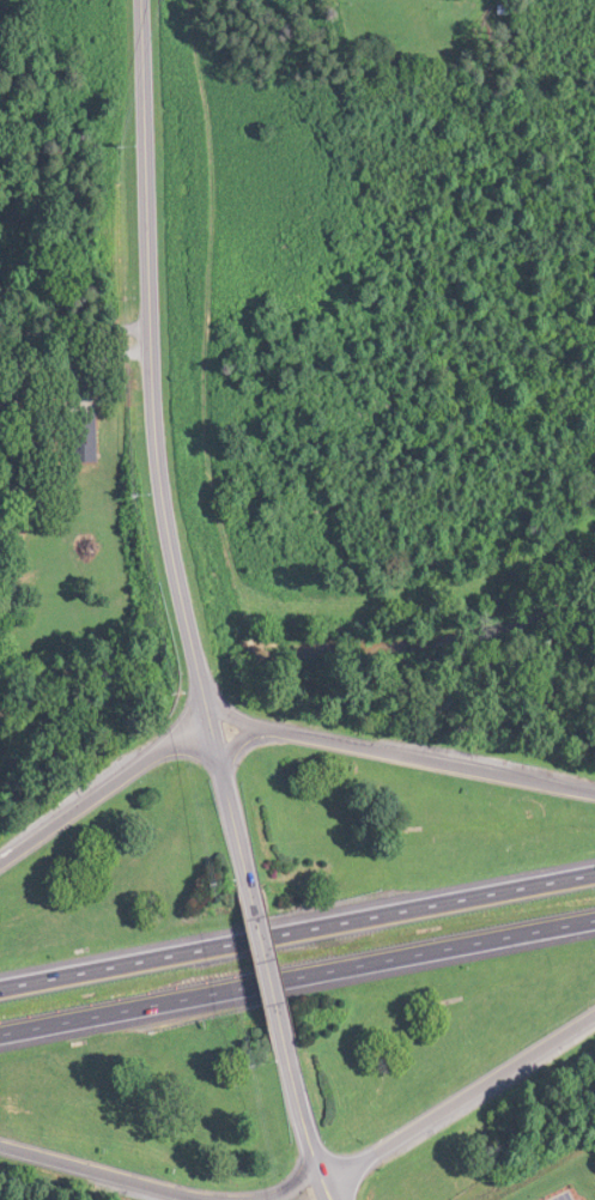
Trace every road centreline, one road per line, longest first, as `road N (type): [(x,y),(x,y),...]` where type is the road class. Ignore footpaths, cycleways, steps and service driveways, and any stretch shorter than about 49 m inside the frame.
road 1 (motorway): [(0,1035),(594,921)]
road 2 (motorway): [(594,874),(0,988)]
road 3 (tertiary): [(165,484),(141,0)]
road 4 (tertiary): [(242,896),(165,484)]
road 5 (motorway): [(594,792),(297,734),(211,727)]
road 6 (motorway): [(322,1182),(594,1014)]
road 7 (motorway): [(211,727),(178,737),(0,861)]
road 8 (motorway): [(0,1145),(206,1199)]
road 9 (tertiary): [(277,1062),(242,896)]
road 10 (residential): [(153,327),(0,333)]
road 11 (tertiary): [(330,1199),(306,1160),(277,1062)]

